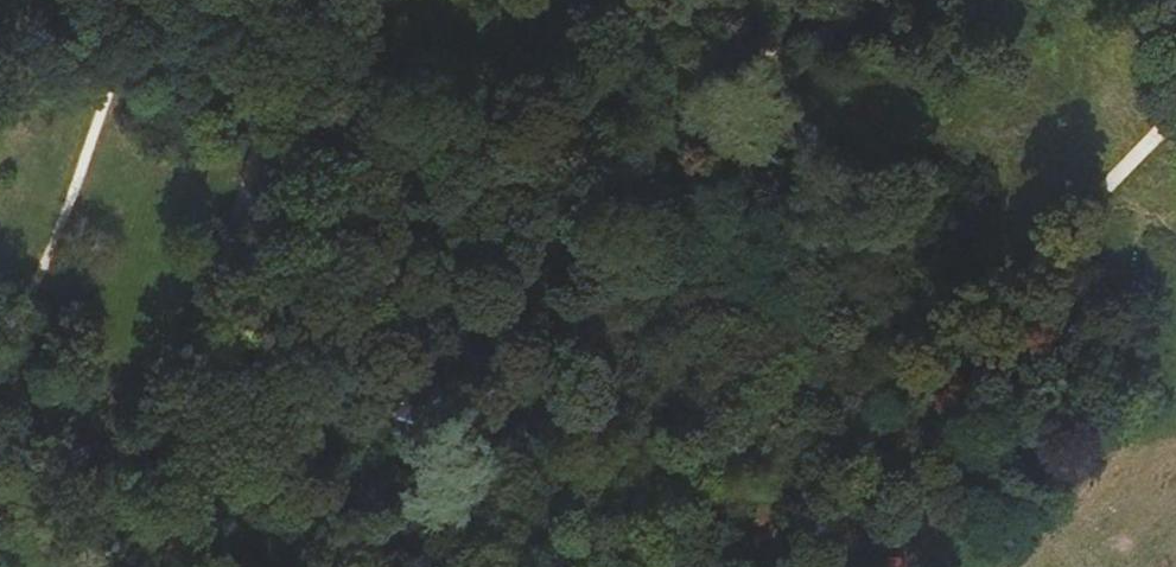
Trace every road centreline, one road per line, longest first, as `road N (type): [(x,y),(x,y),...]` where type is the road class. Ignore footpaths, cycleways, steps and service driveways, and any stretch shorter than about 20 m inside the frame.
road 1 (track): [(169,566),(207,317),(253,171),(283,107),(325,51),(384,0)]

